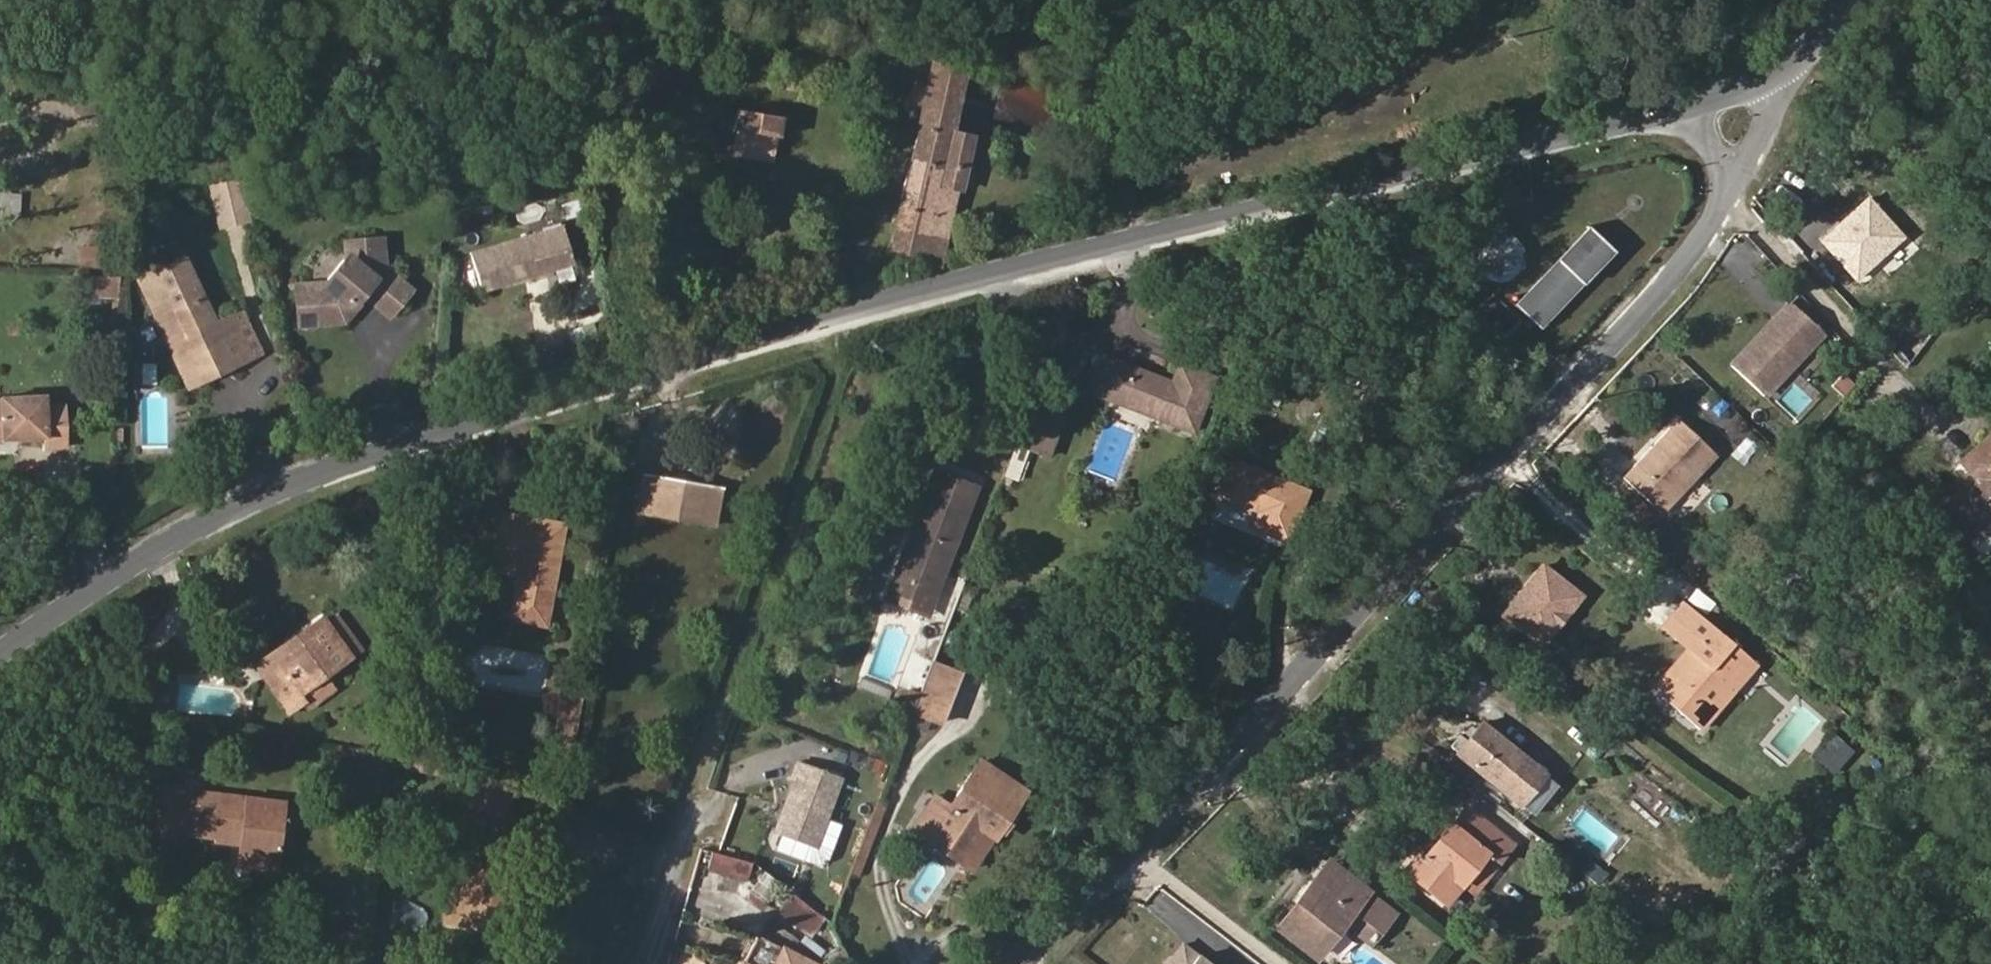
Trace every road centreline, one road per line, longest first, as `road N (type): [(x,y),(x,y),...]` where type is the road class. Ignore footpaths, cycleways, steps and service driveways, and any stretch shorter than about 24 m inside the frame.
road 1 (secondary): [(1693,100),(975,278),(383,451),(187,531),(0,651)]
road 2 (residential): [(1023,963),(1664,285),(1725,188)]
road 3 (residential): [(642,963),(699,793)]
road 4 (residential): [(1725,188),(1773,101),(1770,79)]

